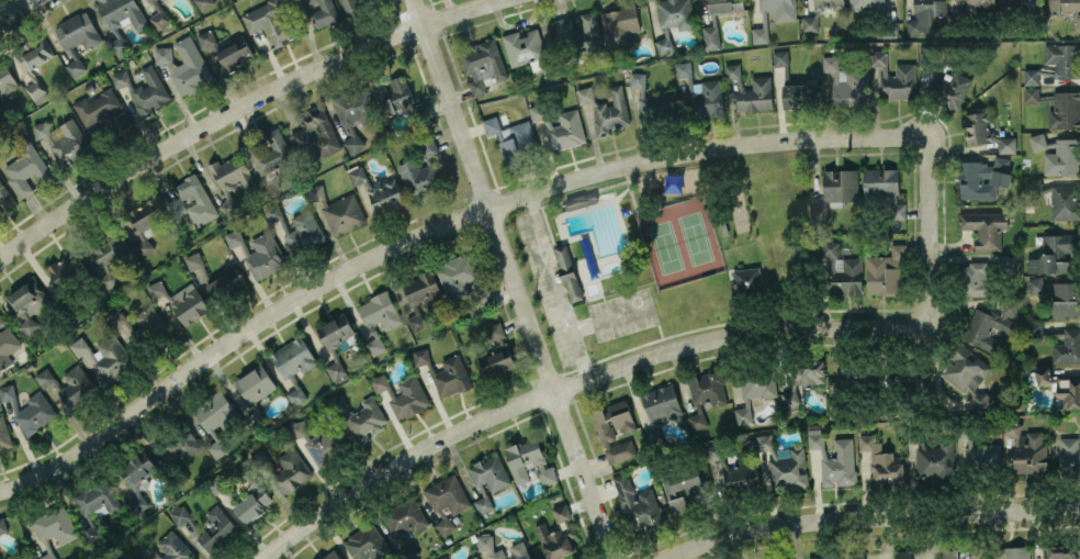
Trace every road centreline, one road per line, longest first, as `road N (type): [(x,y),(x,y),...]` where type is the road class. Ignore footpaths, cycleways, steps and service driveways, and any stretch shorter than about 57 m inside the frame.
road 1 (residential): [(0,489),(79,451),(319,283),(488,206),(640,161),(927,134),(930,324)]
road 2 (residential): [(261,558),(402,460),(553,389),(683,344),(822,325),(930,324)]
road 3 (residential): [(414,0),(616,558)]
road 4 (residential): [(507,0),(423,24),(277,88),(91,194),(0,260)]
road 5 (residential): [(657,558),(736,533),(884,515),(1079,509)]

